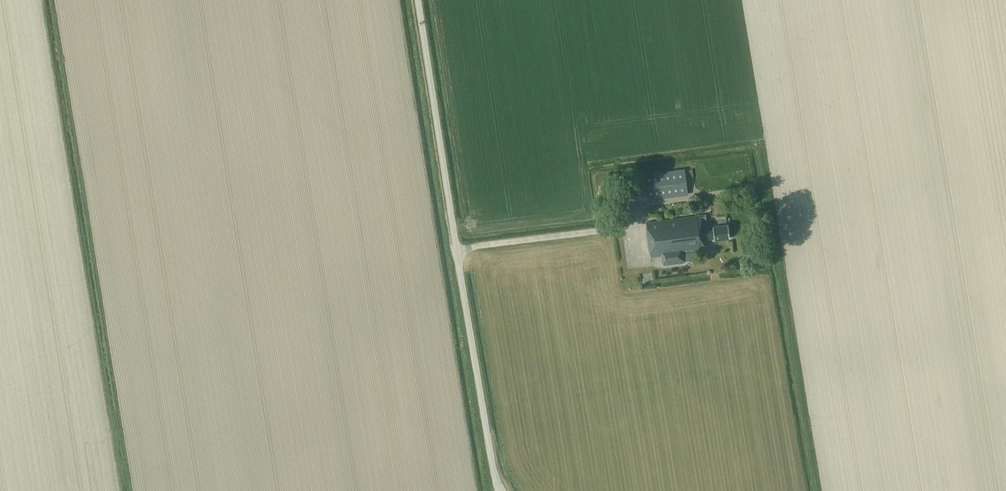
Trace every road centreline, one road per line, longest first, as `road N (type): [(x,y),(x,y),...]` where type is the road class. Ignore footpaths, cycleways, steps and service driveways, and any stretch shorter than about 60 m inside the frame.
road 1 (unclassified): [(502,490),(417,0)]

